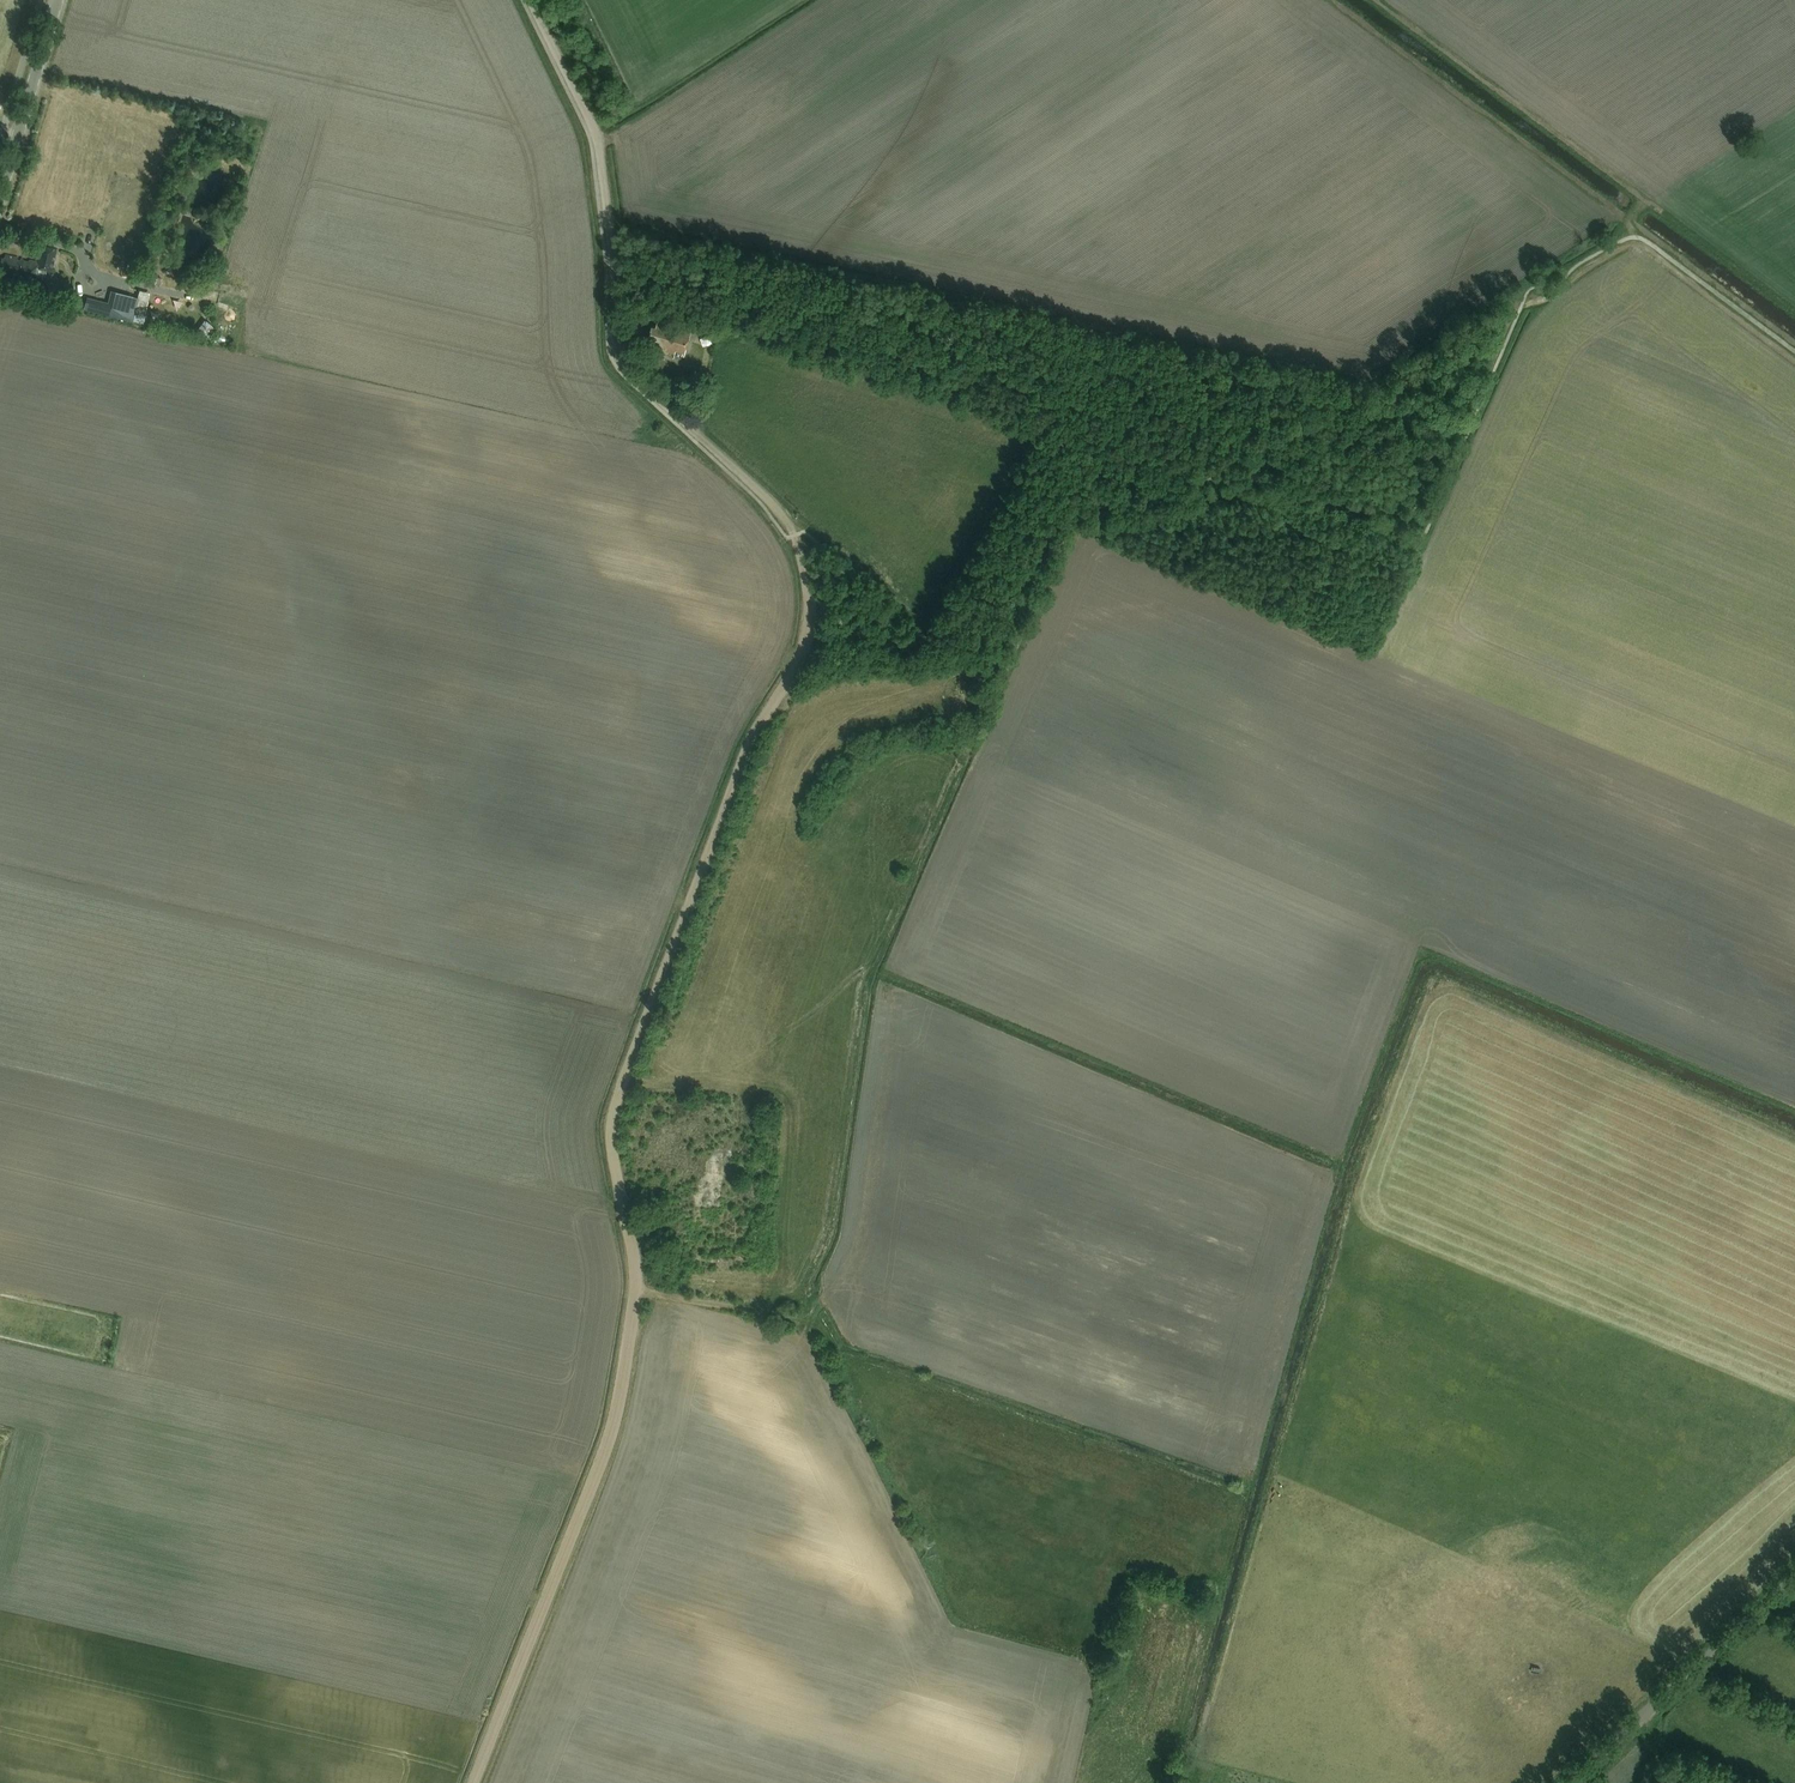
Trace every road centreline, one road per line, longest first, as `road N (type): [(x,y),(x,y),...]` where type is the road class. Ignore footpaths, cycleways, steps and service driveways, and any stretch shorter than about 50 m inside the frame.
road 1 (track): [(810,608),(796,665),(740,765),(614,1107),(611,1146),(635,1279),(614,1431),(473,1782)]
road 2 (track): [(793,537),(757,490),(616,360),(594,139),(530,0)]
road 3 (unclassified): [(1561,1782),(1794,1576)]
road 4 (tertiary): [(0,189),(59,0)]

